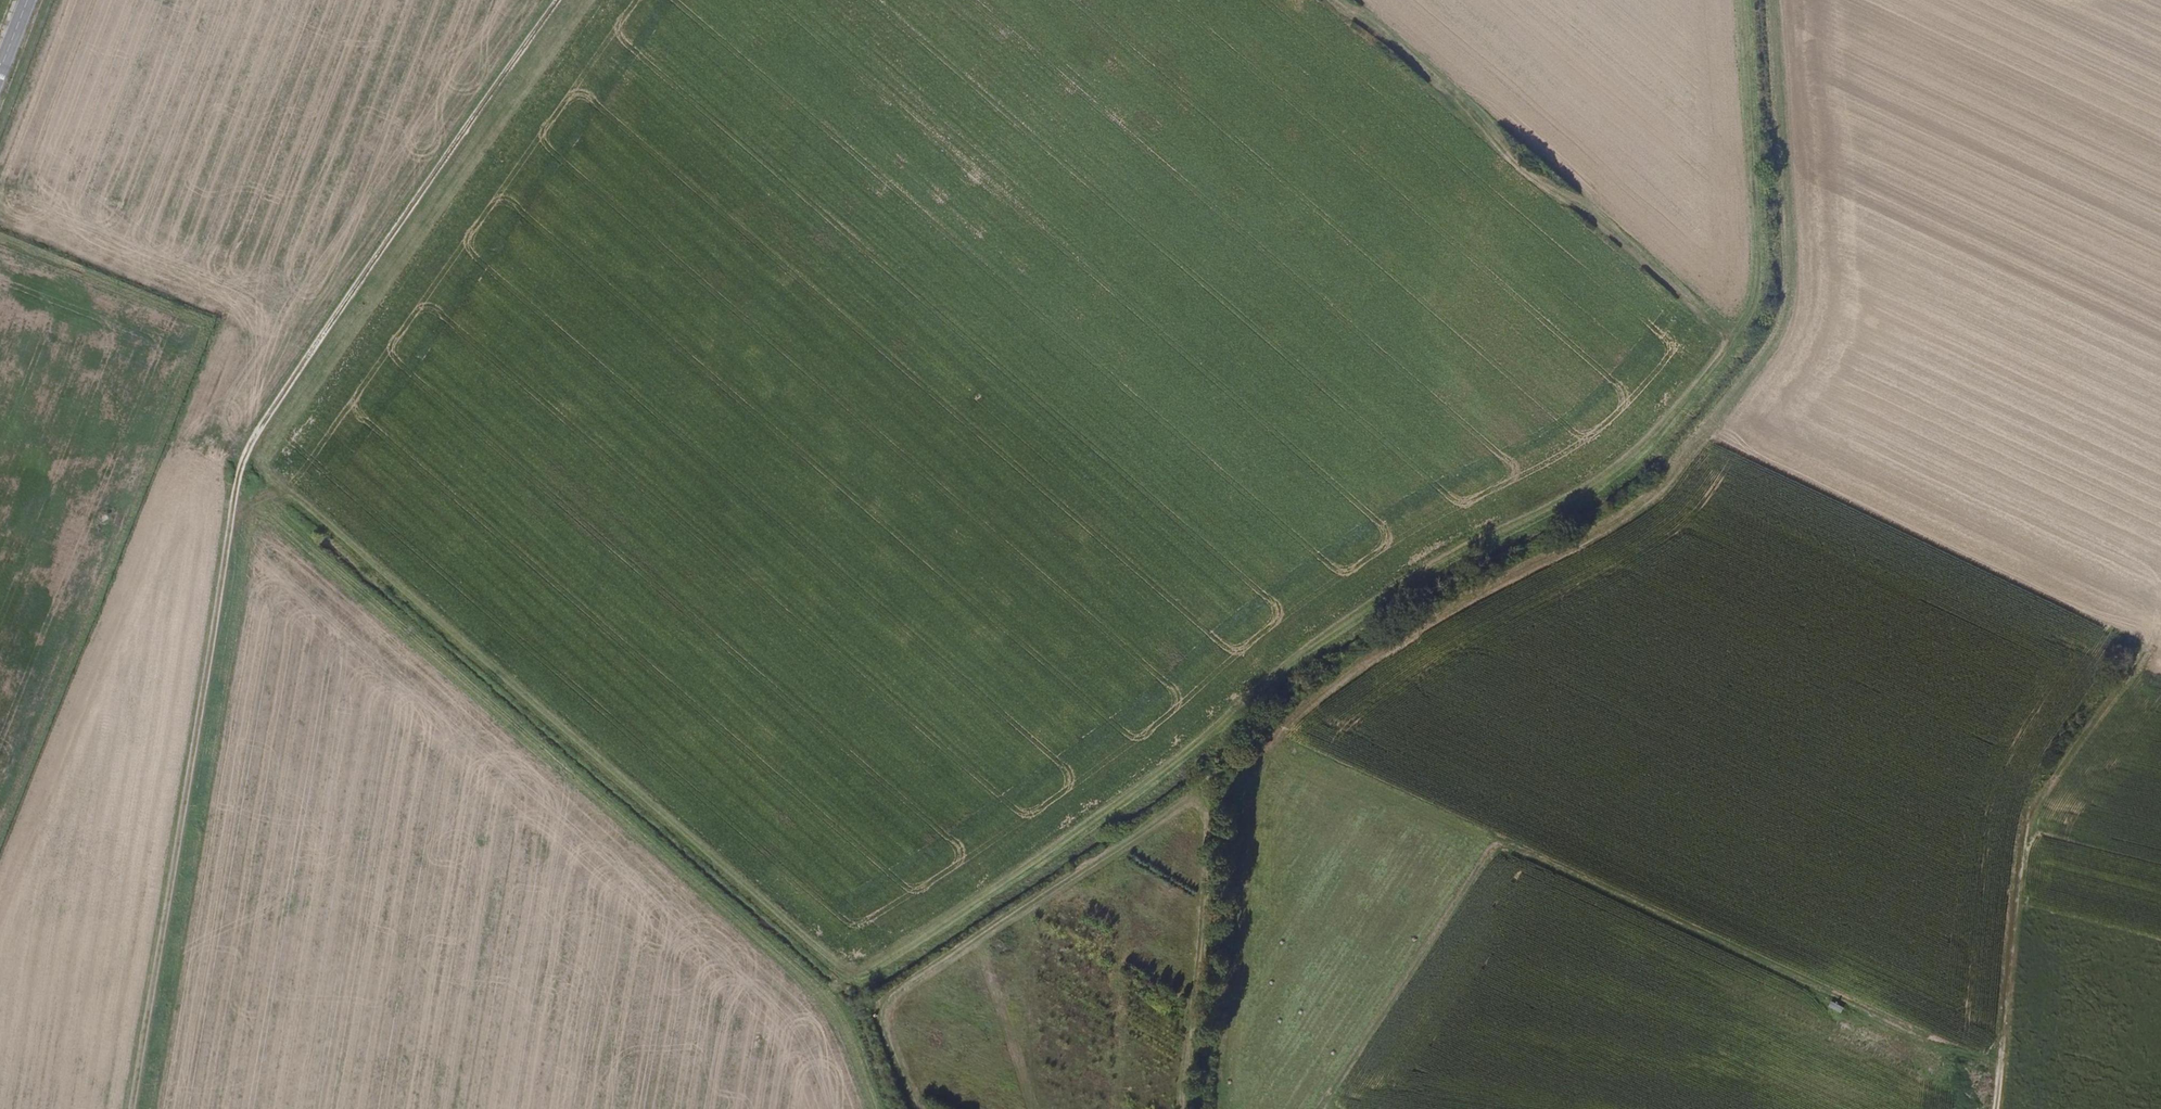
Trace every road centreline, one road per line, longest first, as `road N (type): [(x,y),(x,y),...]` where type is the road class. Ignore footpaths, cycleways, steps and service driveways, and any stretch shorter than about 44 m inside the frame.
road 1 (track): [(558,0),(237,459),(128,1108)]
road 2 (track): [(1994,1108),(2033,791),(2160,609)]

